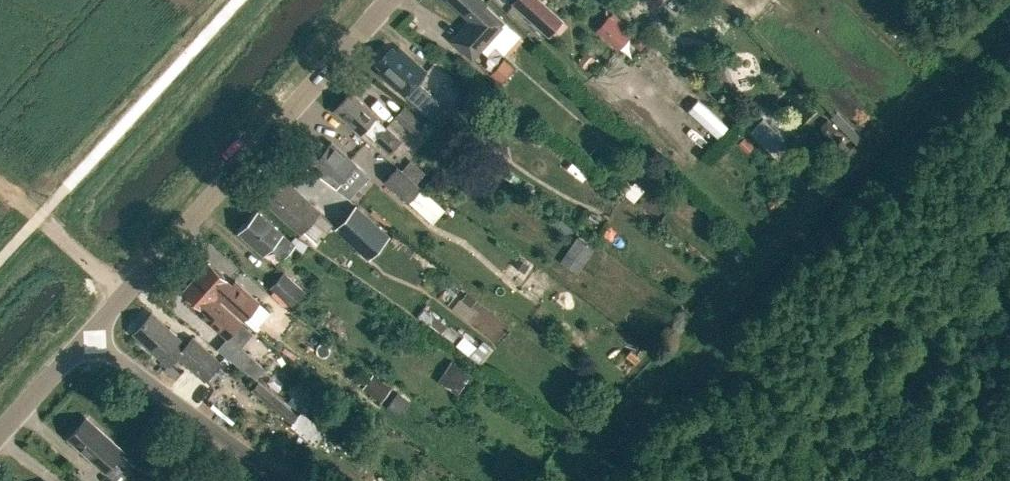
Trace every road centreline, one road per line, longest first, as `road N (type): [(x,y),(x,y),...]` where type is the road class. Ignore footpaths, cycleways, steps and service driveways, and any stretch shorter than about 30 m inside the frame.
road 1 (track): [(1009,0),(562,480)]
road 2 (unclassified): [(82,342),(389,0)]
road 3 (unclassified): [(82,342),(282,480)]
road 4 (unclassified): [(0,433),(82,342)]

